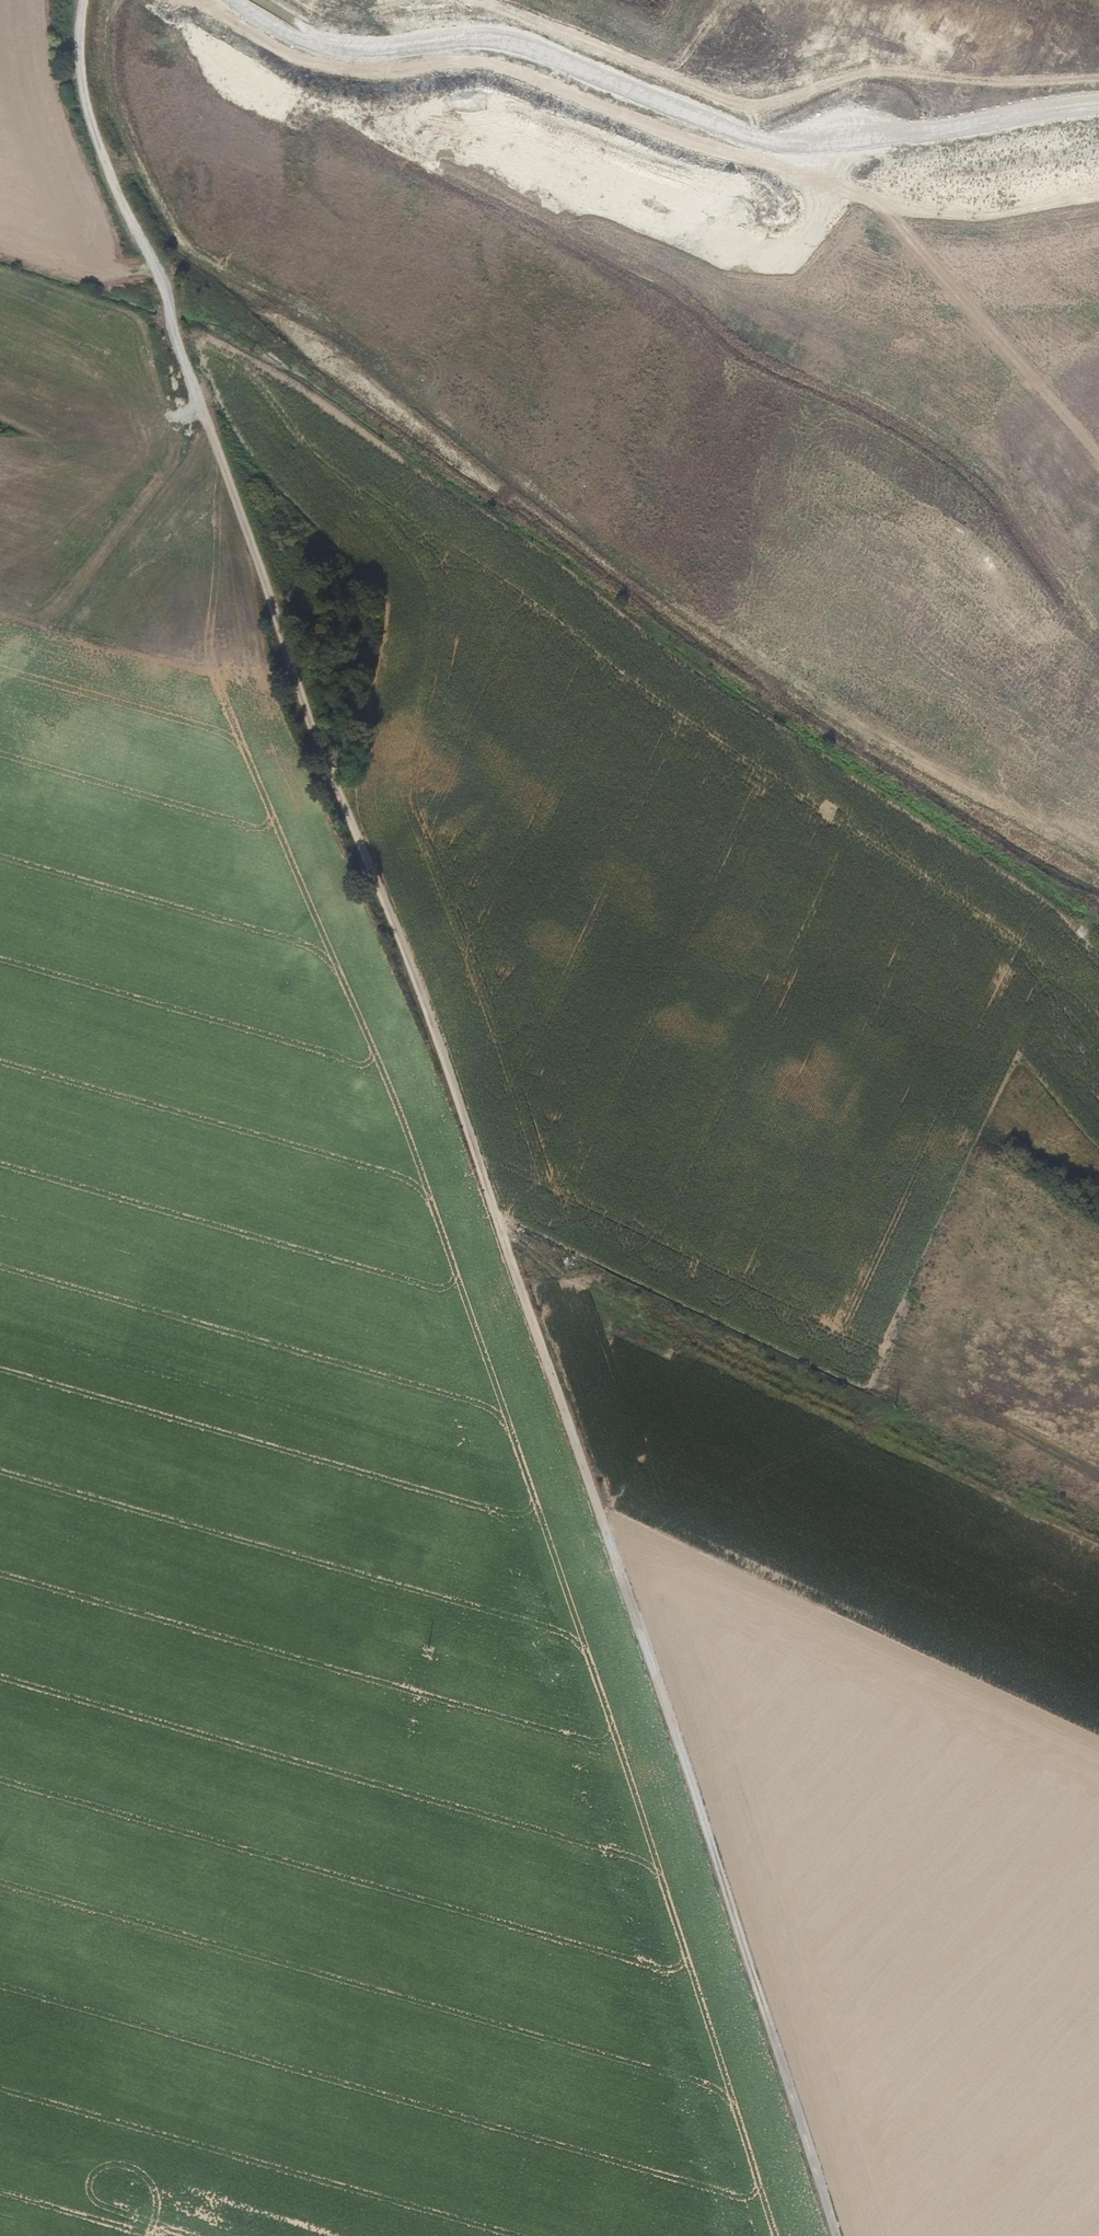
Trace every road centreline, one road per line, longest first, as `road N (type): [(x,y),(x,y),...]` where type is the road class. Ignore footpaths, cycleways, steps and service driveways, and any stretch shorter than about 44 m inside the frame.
road 1 (track): [(570,1425),(442,1052),(314,732),(172,336),(163,283),(115,195),(88,121),(78,45),(83,0)]
road 2 (track): [(570,1425),(836,2235)]

